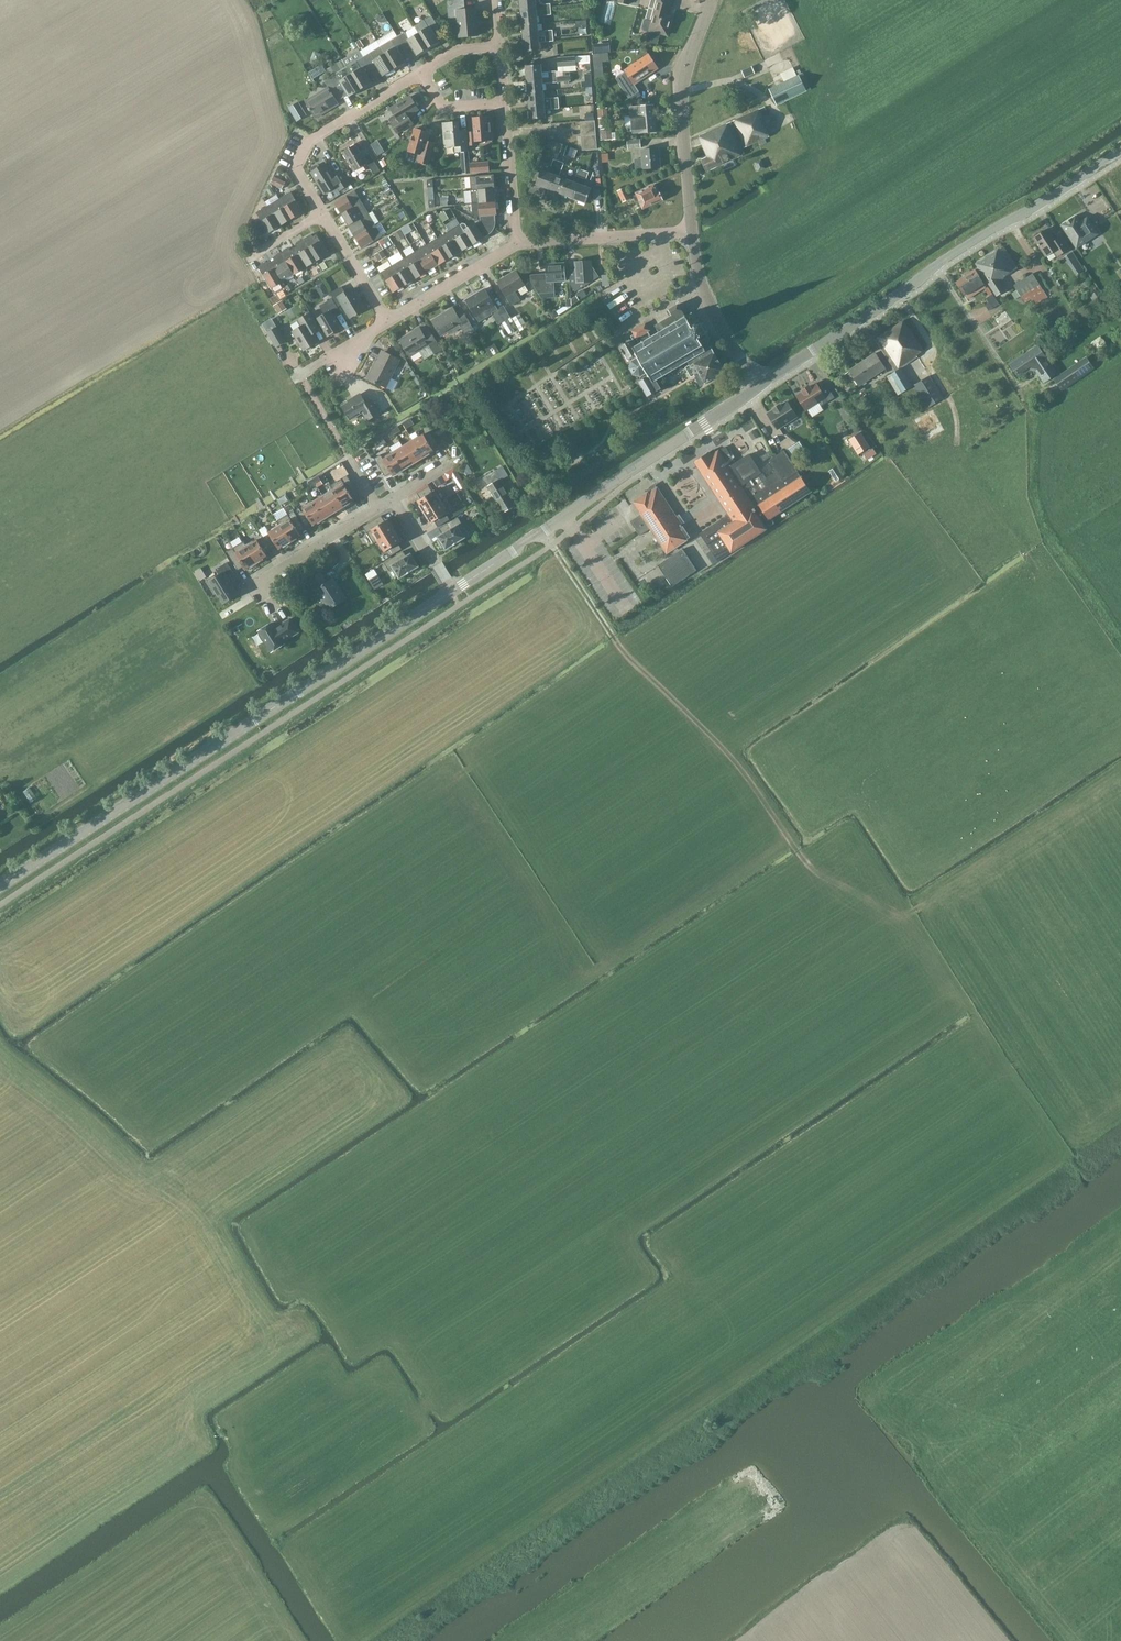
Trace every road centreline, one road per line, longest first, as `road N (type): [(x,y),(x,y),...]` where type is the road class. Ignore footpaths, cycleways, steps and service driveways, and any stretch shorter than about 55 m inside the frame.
road 1 (tertiary): [(0,890),(451,592)]
road 2 (tertiary): [(759,385),(1120,152)]
road 3 (tertiary): [(451,592),(759,385)]
road 4 (unclassified): [(692,231),(682,91),(709,0)]
road 5 (residential): [(322,213),(295,167),(309,141),(421,74)]
road 6 (residential): [(514,246),(692,231)]
road 7 (unclassified): [(759,385),(705,293),(692,231)]
road 8 (residential): [(264,596),(256,584),(379,506)]
road 9 (residential): [(387,321),(514,246)]
road 10 (residential): [(514,246),(504,102)]
road 11 (residential): [(387,321),(322,213)]

